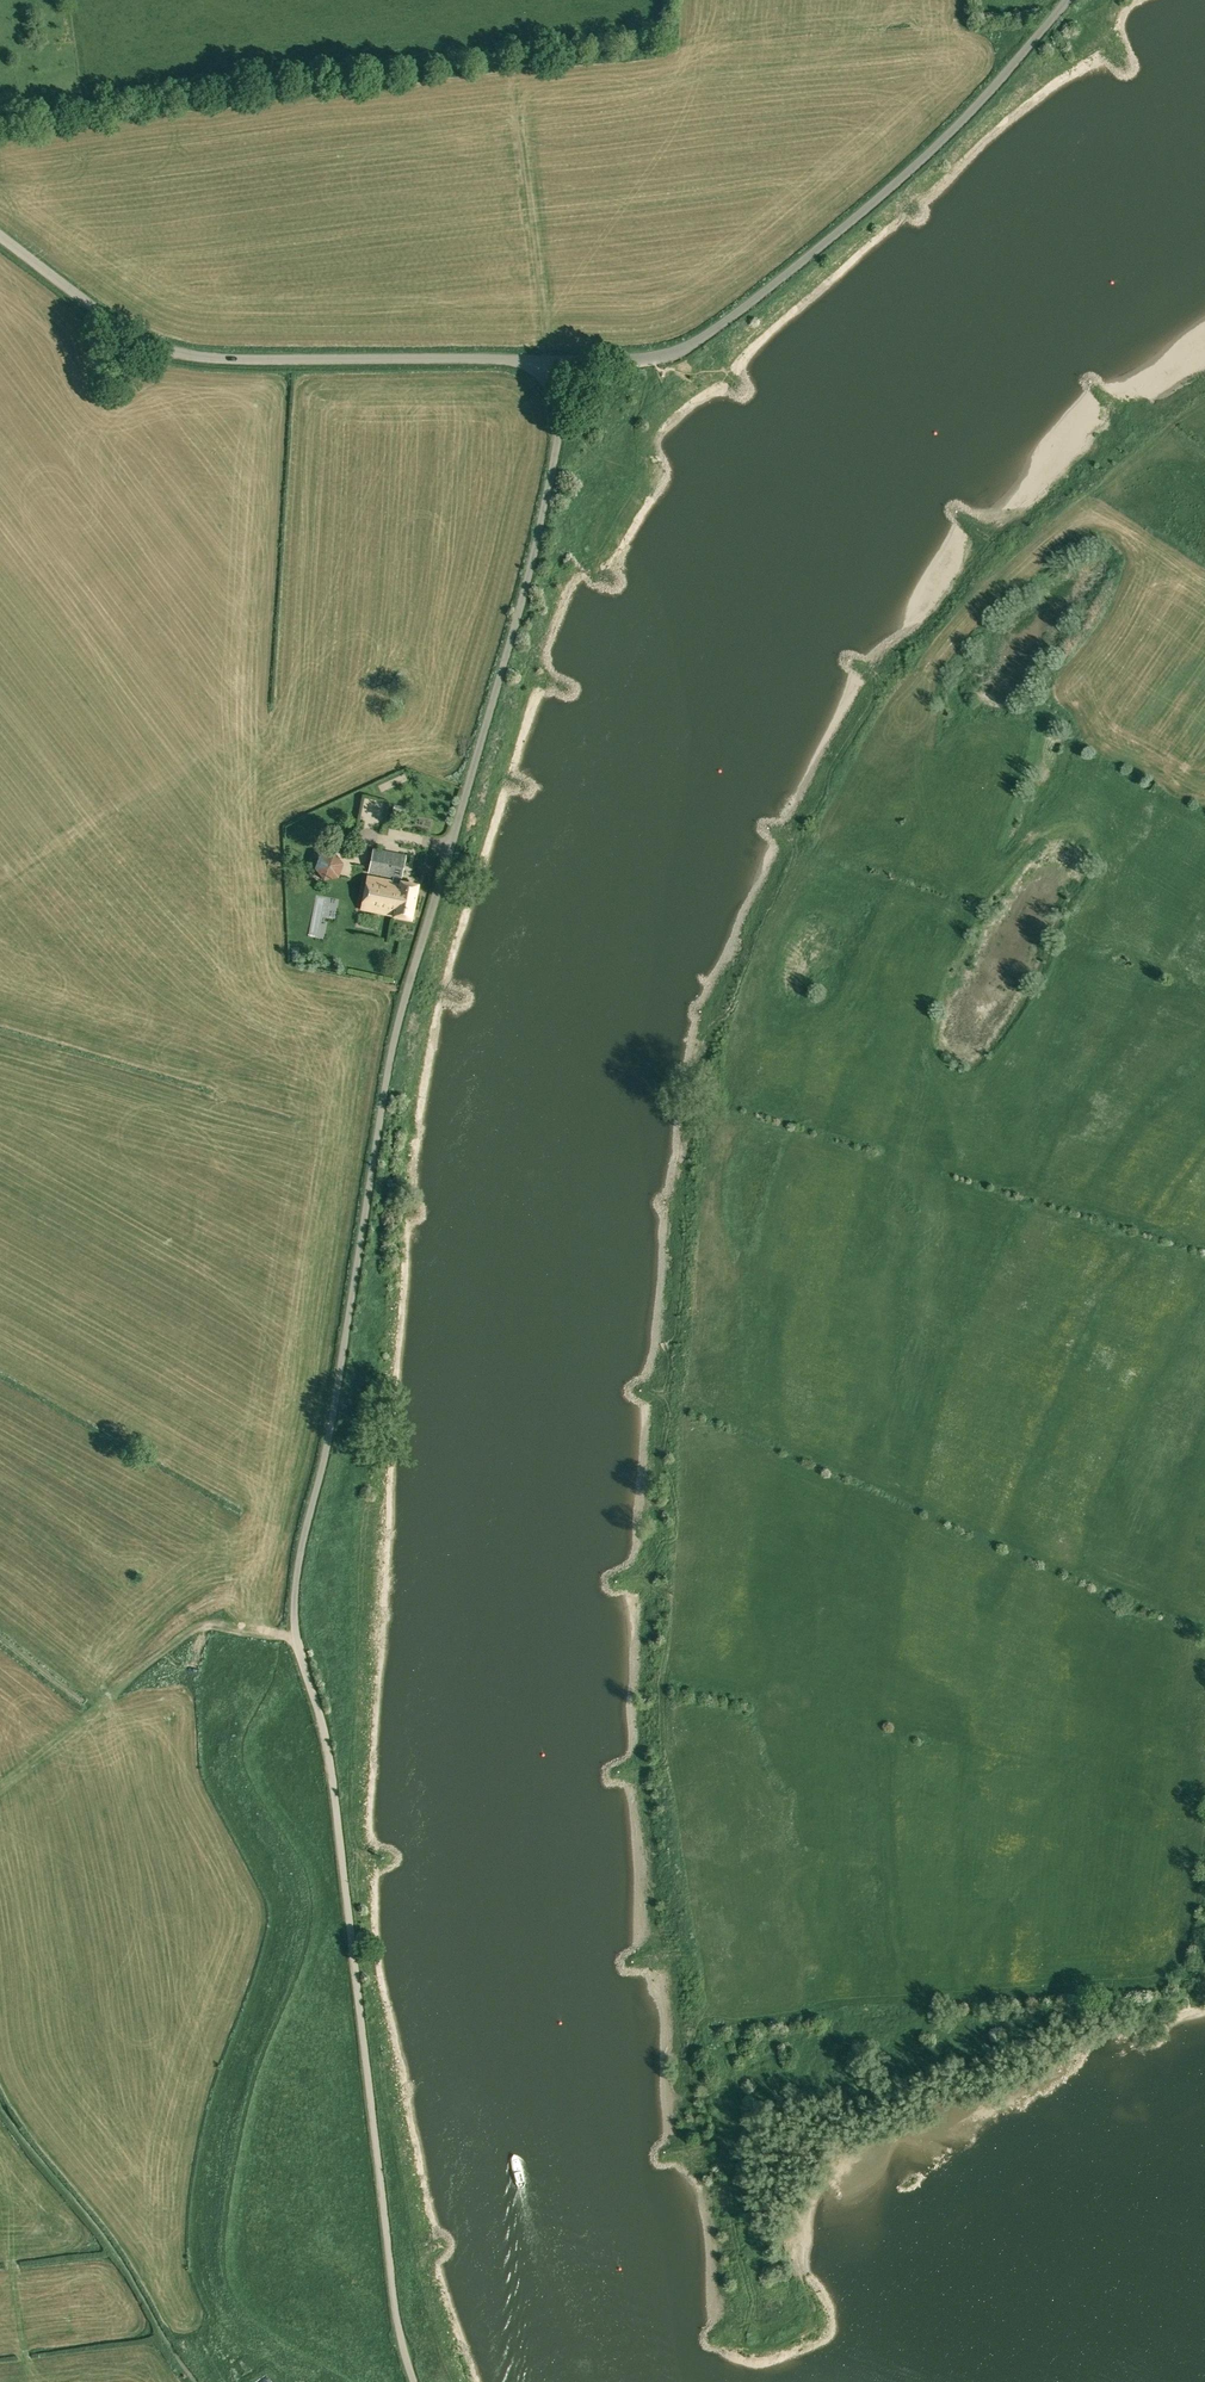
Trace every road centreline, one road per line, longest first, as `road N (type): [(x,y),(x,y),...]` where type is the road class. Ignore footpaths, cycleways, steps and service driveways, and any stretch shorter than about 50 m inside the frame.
road 1 (unclassified): [(544,359),(640,362),(682,352),(715,332),(925,156),(1068,0)]
road 2 (unclassified): [(544,359),(177,352),(110,319),(0,235)]
road 3 (unclassified): [(444,860),(556,472),(559,416),(544,359)]
road 4 (track): [(96,1713),(187,1630),(216,1624),(294,1637)]

